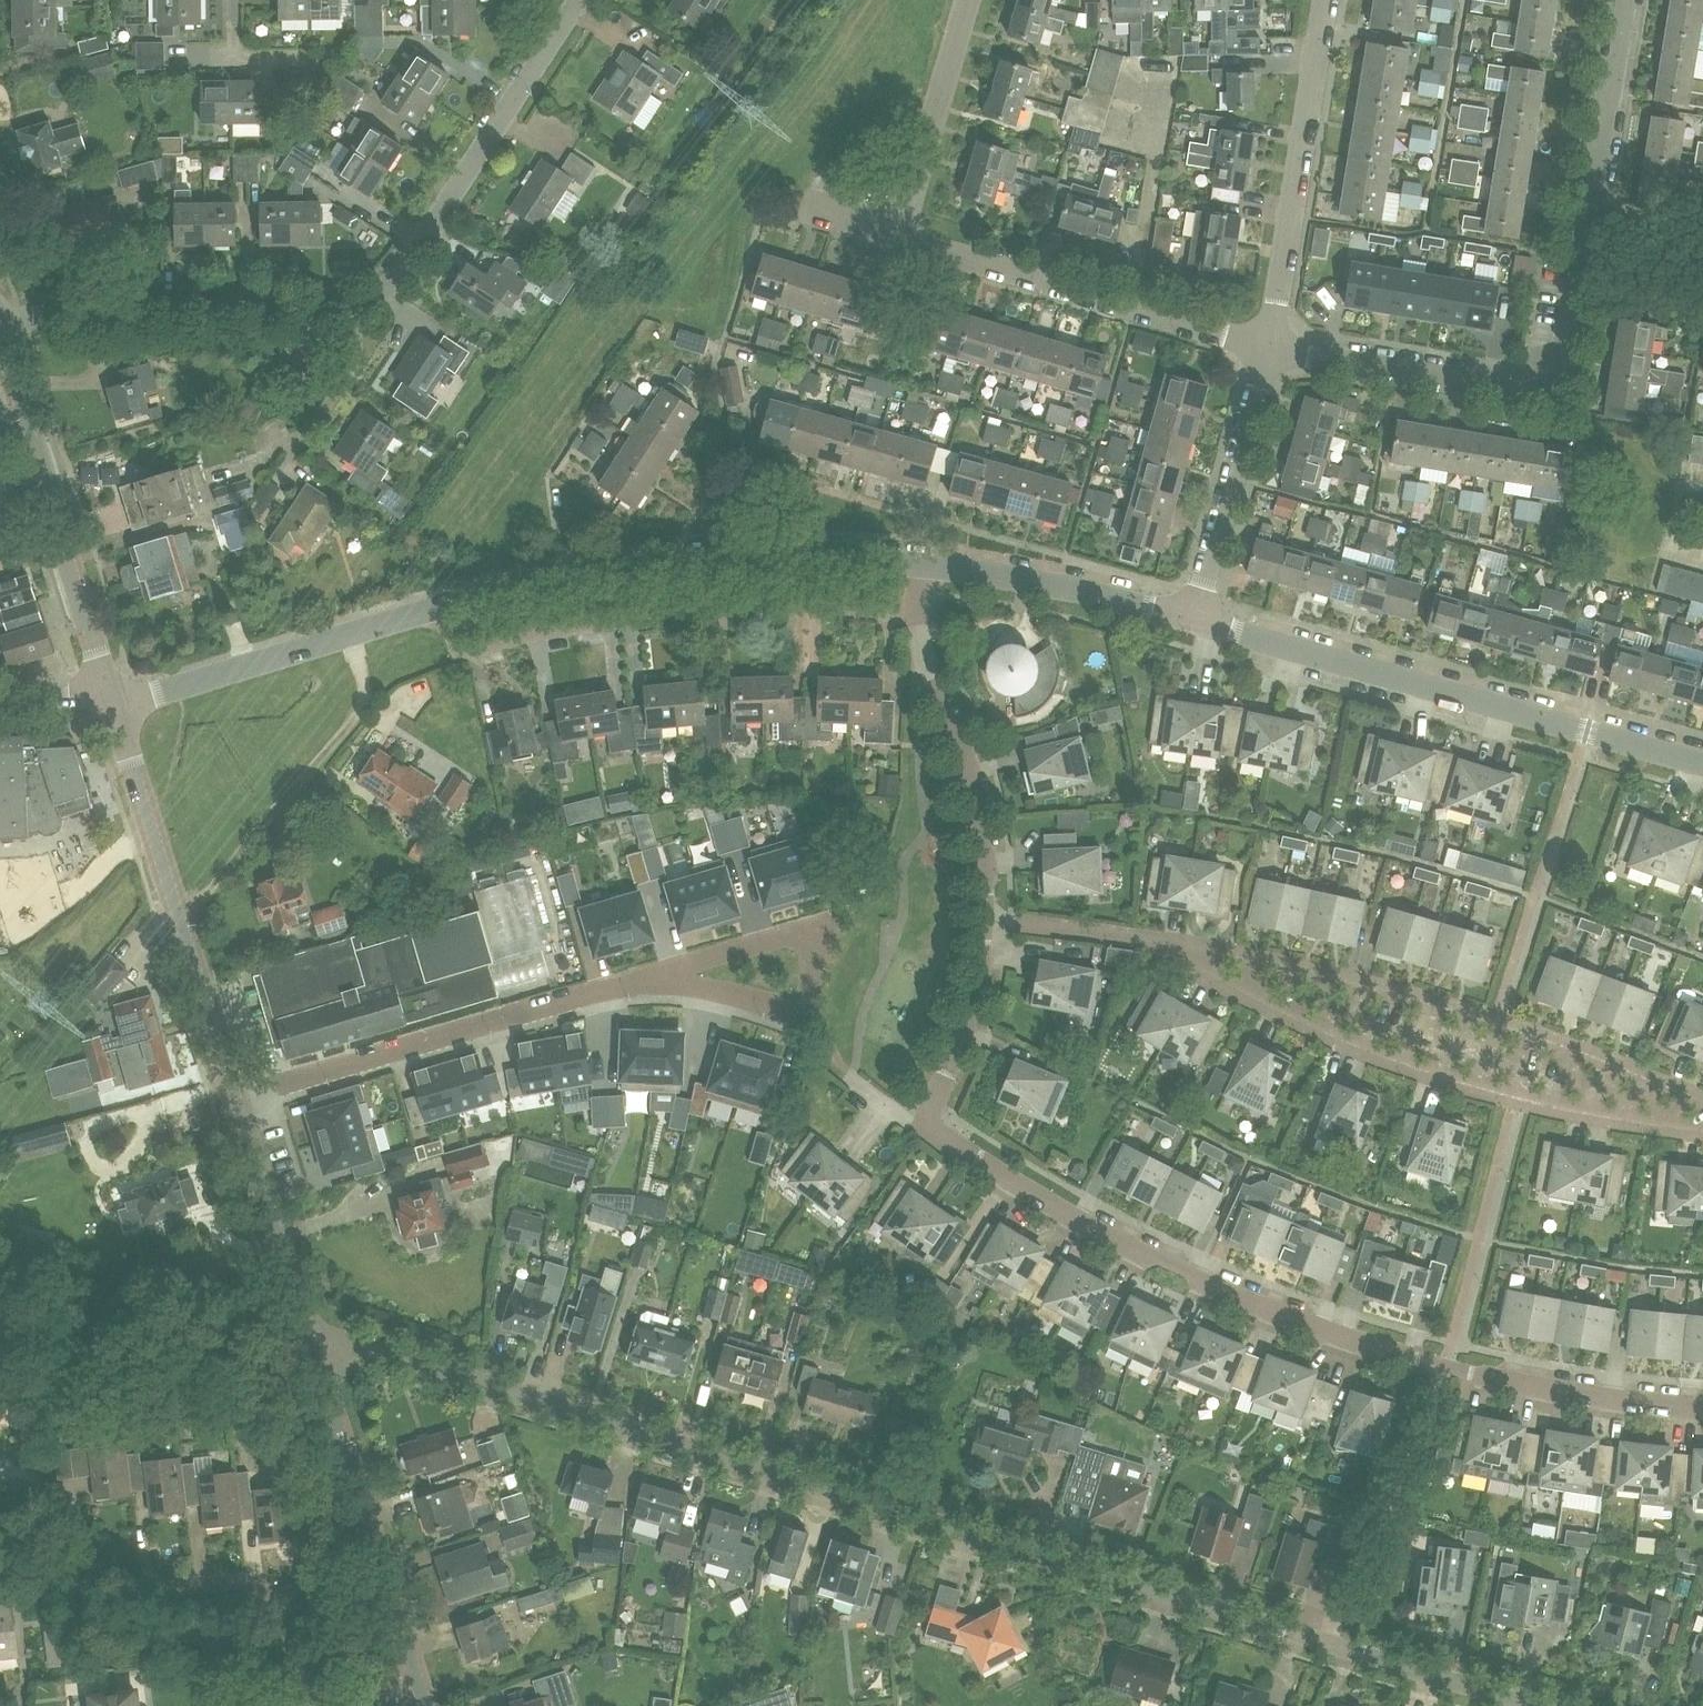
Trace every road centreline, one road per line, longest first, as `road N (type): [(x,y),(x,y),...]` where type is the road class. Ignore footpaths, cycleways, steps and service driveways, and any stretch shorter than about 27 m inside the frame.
road 1 (residential): [(1535,1705),(1308,1630),(342,1340),(313,1345)]
road 2 (residential): [(1702,1409),(1492,1383),(1197,1282),(926,1130)]
road 3 (residential): [(310,1705),(272,1589),(137,1590),(40,1500),(25,1470),(11,1337),(72,1331)]
road 4 (residential): [(1702,1135),(1515,1104),(1378,1059),(1136,938)]
road 5 (residential): [(1702,1097),(1496,1016),(1360,975),(1234,947),(1136,938)]
road 6 (residential): [(1702,762),(1192,621)]
road 7 (residential): [(916,611),(753,608),(592,624),(466,648),(452,605)]
road 8 (residential): [(452,605),(678,560),(918,565)]
road 9 (tertiary): [(232,1093),(115,700)]
road 10 (residential): [(1270,347),(894,233)]
road 11 (residential): [(1270,347),(1539,391),(1566,359),(1577,287)]
road 12 (residential): [(353,308),(392,284),(578,0)]
road 13 (residential): [(232,1093),(598,989)]
road 14 (tertiary): [(115,700),(0,342)]
road 15 (tertiary): [(422,1695),(313,1345)]
road 16 (residential): [(0,320),(353,308)]
road 17 (residential): [(1270,347),(1326,0)]
road 18 (residential): [(115,700),(452,605)]
road 19 (residential): [(598,989),(827,920),(795,1014)]
road 20 (residential): [(986,917),(978,798),(916,611)]
road 21 (residential): [(1577,287),(1622,0)]
road 22 (residential): [(1192,621),(1270,347)]
road 23 (residential): [(1192,621),(1071,589),(918,565)]
road 24 (tertiary): [(313,1345),(232,1093)]
road 25 (residential): [(894,233),(972,0)]
road 26 (residential): [(218,472),(303,442),(353,364),(353,308)]
road 27 (residential): [(926,1130),(977,981),(986,917)]
road 28 (residential): [(598,989),(686,985),(795,1014)]
road 29 (residential): [(1136,938),(986,917)]
road 30 (residential): [(1577,287),(1702,307)]

